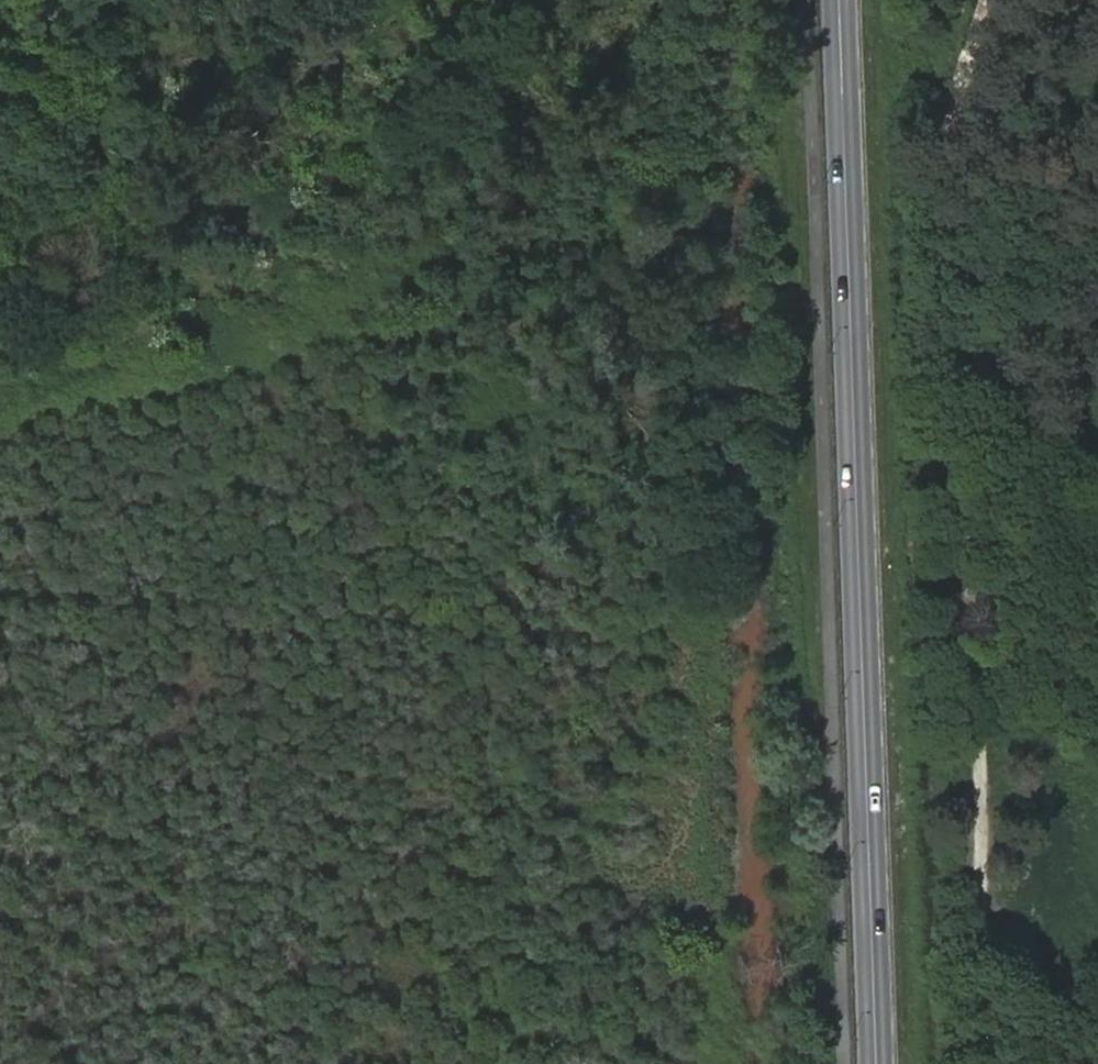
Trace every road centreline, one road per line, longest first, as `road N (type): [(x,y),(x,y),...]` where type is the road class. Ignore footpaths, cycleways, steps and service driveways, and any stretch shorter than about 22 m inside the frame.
road 1 (secondary): [(878,1063),(841,0)]

